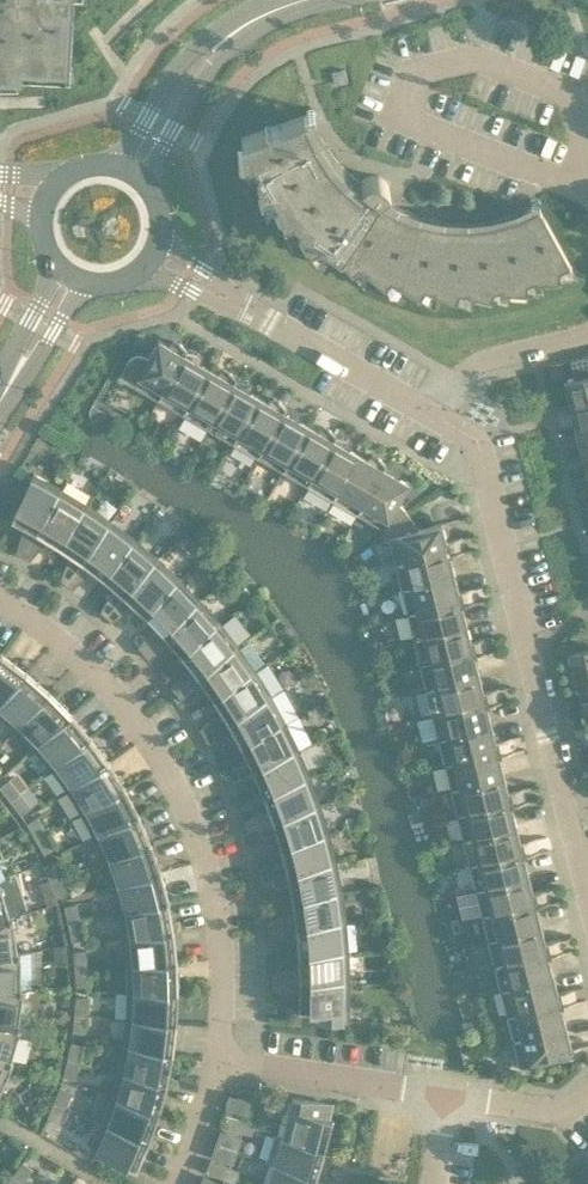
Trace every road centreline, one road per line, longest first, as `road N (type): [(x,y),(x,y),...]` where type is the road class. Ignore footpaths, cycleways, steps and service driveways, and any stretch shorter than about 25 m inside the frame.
road 1 (residential): [(218,1062),(221,966),(209,874),(185,809),(154,748),(114,694),(62,643),(0,602)]
road 2 (residential): [(587,890),(478,443),(438,415)]
road 3 (residential): [(587,158),(574,104),(557,86),(473,58),(445,62),(419,78),(408,122),(556,177),(576,177)]
road 4 (residential): [(438,415),(188,275)]
road 5 (tertiary): [(305,0),(240,28),(210,52),(131,173)]
road 6 (residential): [(218,1062),(445,1094)]
road 7 (residential): [(438,415),(460,379),(487,362),(587,334)]
road 8 (residential): [(445,1094),(549,1107),(587,1093)]
road 9 (tertiary): [(0,401),(70,276)]
road 10 (residential): [(178,1183),(218,1062)]

